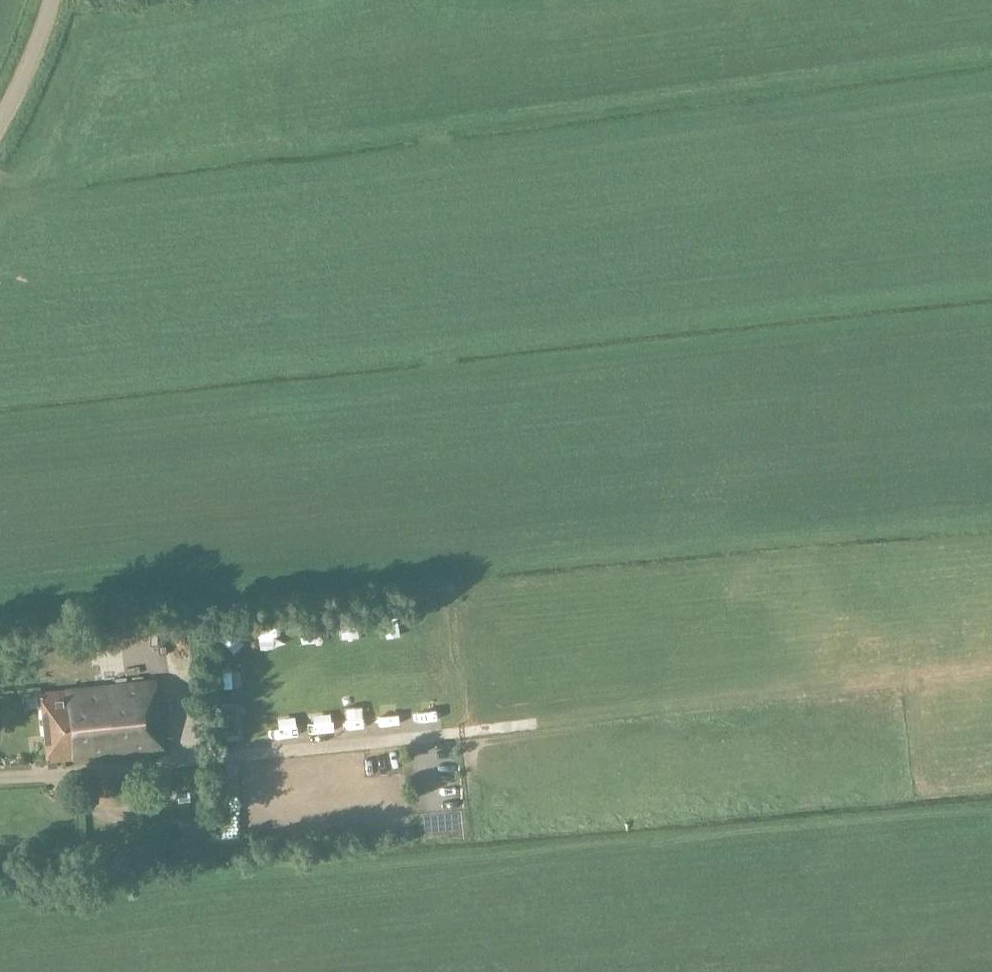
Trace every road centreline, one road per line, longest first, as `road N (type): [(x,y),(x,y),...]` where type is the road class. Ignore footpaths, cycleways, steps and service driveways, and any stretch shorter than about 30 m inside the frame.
road 1 (unclassified): [(0,117),(48,0)]

